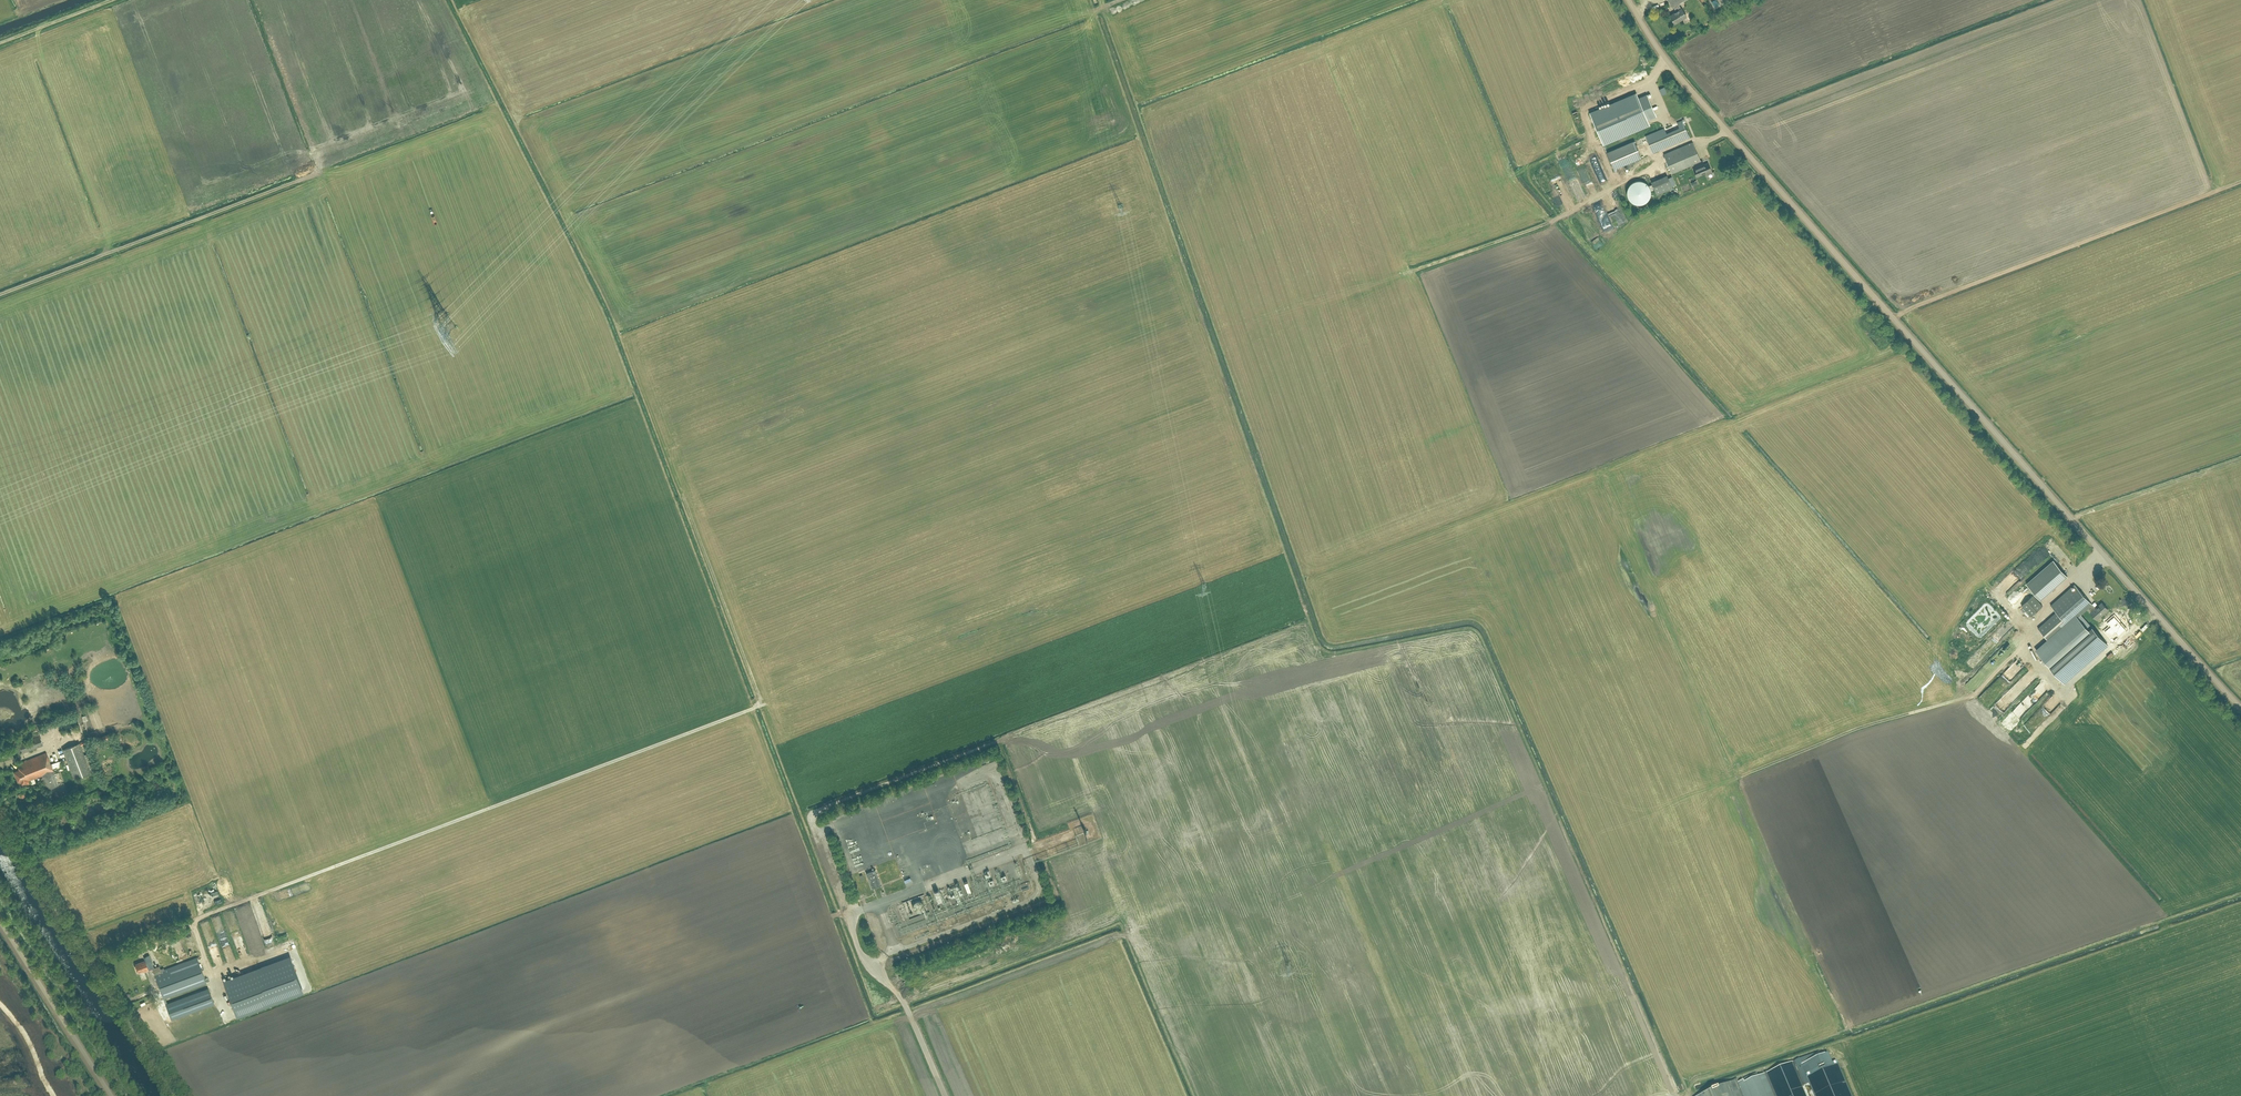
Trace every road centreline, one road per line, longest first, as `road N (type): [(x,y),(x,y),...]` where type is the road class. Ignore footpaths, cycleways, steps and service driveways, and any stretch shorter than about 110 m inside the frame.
road 1 (tertiary): [(2240,707),(1666,65),(1629,0)]
road 2 (track): [(1893,318),(2240,184)]
road 3 (unclassified): [(0,820),(175,1095)]
road 4 (unclassified): [(111,1095),(0,922)]
road 5 (track): [(2240,456),(2070,515)]
road 6 (track): [(114,0),(0,43)]

